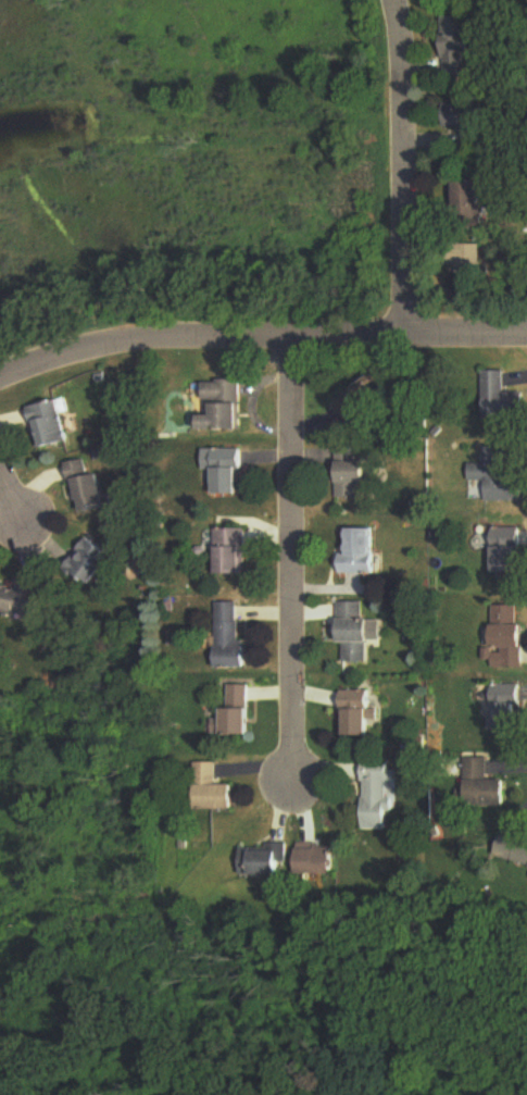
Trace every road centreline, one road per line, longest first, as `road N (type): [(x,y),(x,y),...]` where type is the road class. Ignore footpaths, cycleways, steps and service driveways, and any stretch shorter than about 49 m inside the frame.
road 1 (residential): [(0,386),(142,340),(526,340)]
road 2 (residential): [(292,339),(290,777)]
road 3 (residential): [(406,340),(409,101),(395,0)]

